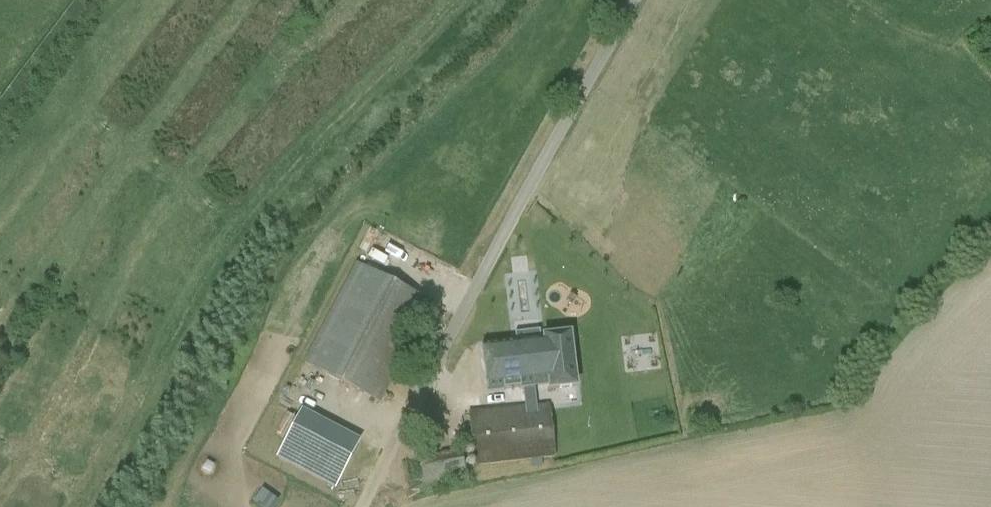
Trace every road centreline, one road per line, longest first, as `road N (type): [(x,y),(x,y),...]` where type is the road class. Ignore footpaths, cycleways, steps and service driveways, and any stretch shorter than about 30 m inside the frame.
road 1 (track): [(80,506),(232,230),(456,0)]
road 2 (track): [(0,196),(144,0)]

